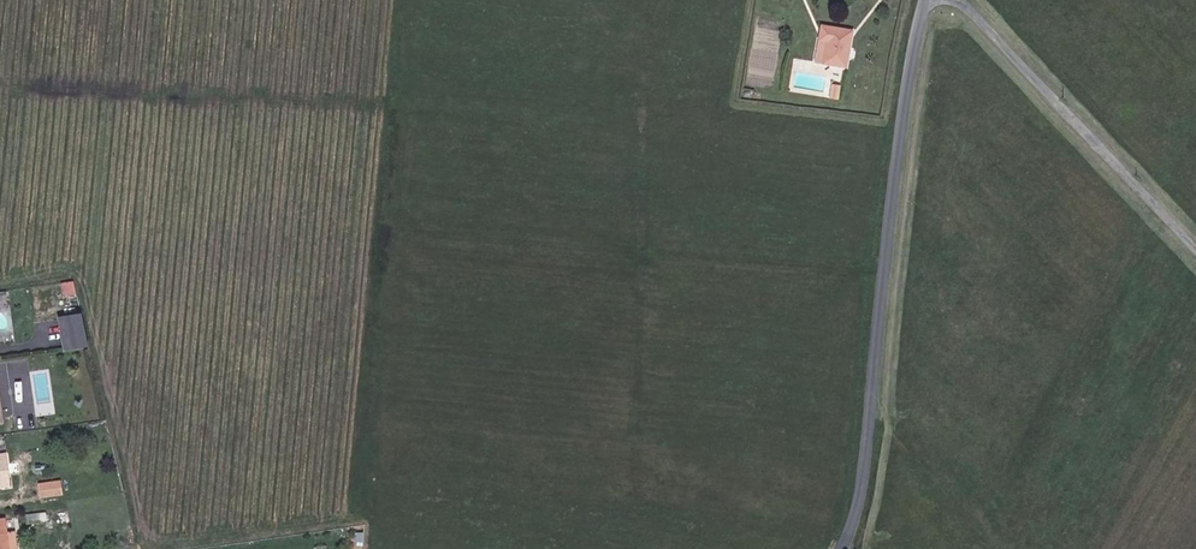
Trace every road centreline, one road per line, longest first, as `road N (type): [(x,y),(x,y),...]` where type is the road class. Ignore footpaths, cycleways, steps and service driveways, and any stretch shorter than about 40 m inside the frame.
road 1 (unclassified): [(844,548),(871,463),(915,57),(929,0)]
road 2 (track): [(959,0),(1195,244)]

